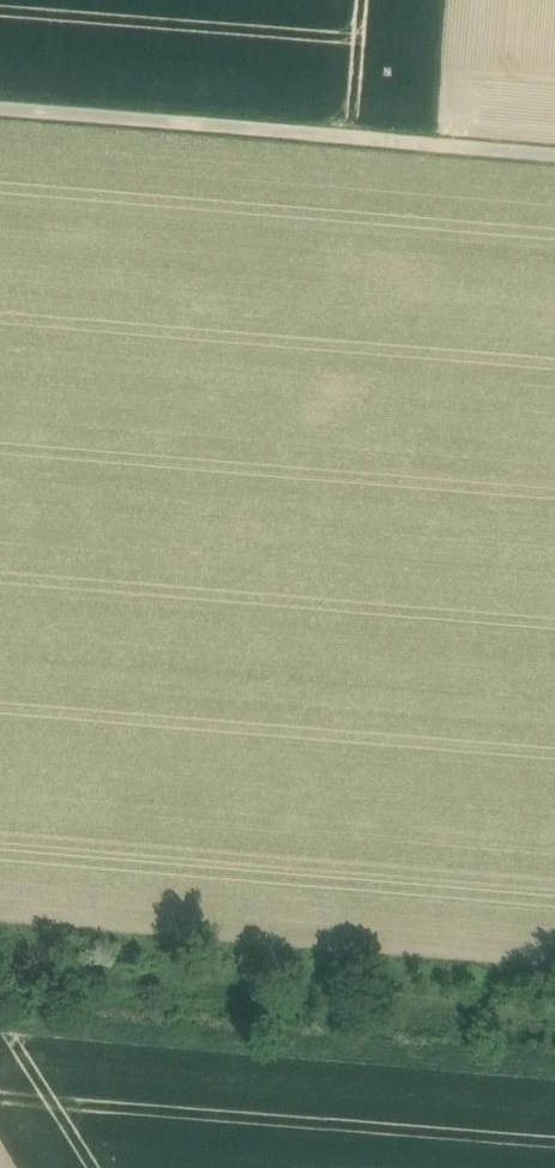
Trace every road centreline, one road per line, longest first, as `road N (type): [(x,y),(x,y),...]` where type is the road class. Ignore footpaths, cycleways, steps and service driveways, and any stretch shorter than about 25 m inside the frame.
road 1 (track): [(0,112),(554,160)]

